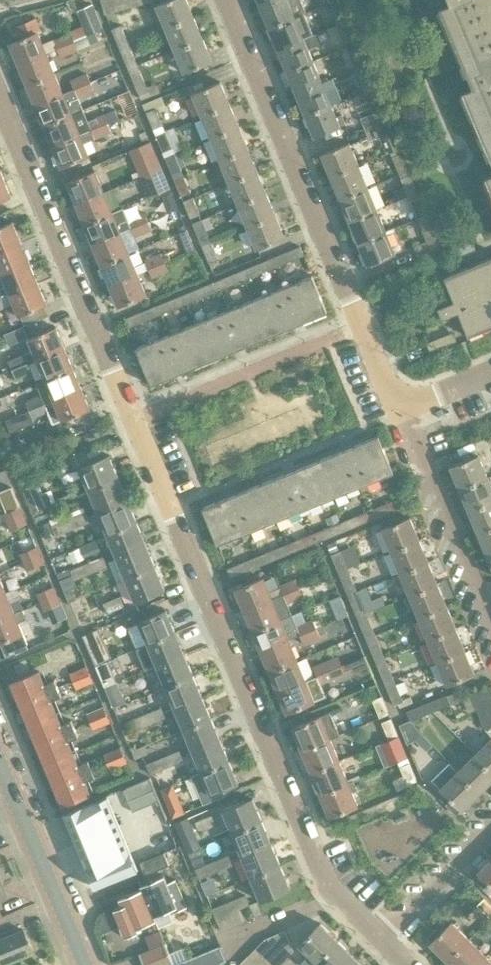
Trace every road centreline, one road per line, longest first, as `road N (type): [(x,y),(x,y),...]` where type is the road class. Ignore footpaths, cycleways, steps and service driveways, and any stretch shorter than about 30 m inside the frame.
road 1 (residential): [(379,938),(331,896),(0,107)]
road 2 (residential): [(400,414),(228,0)]
road 3 (residential): [(400,414),(490,621)]
road 4 (secondary): [(85,964),(0,768)]
road 5 (residential): [(490,828),(379,938)]

